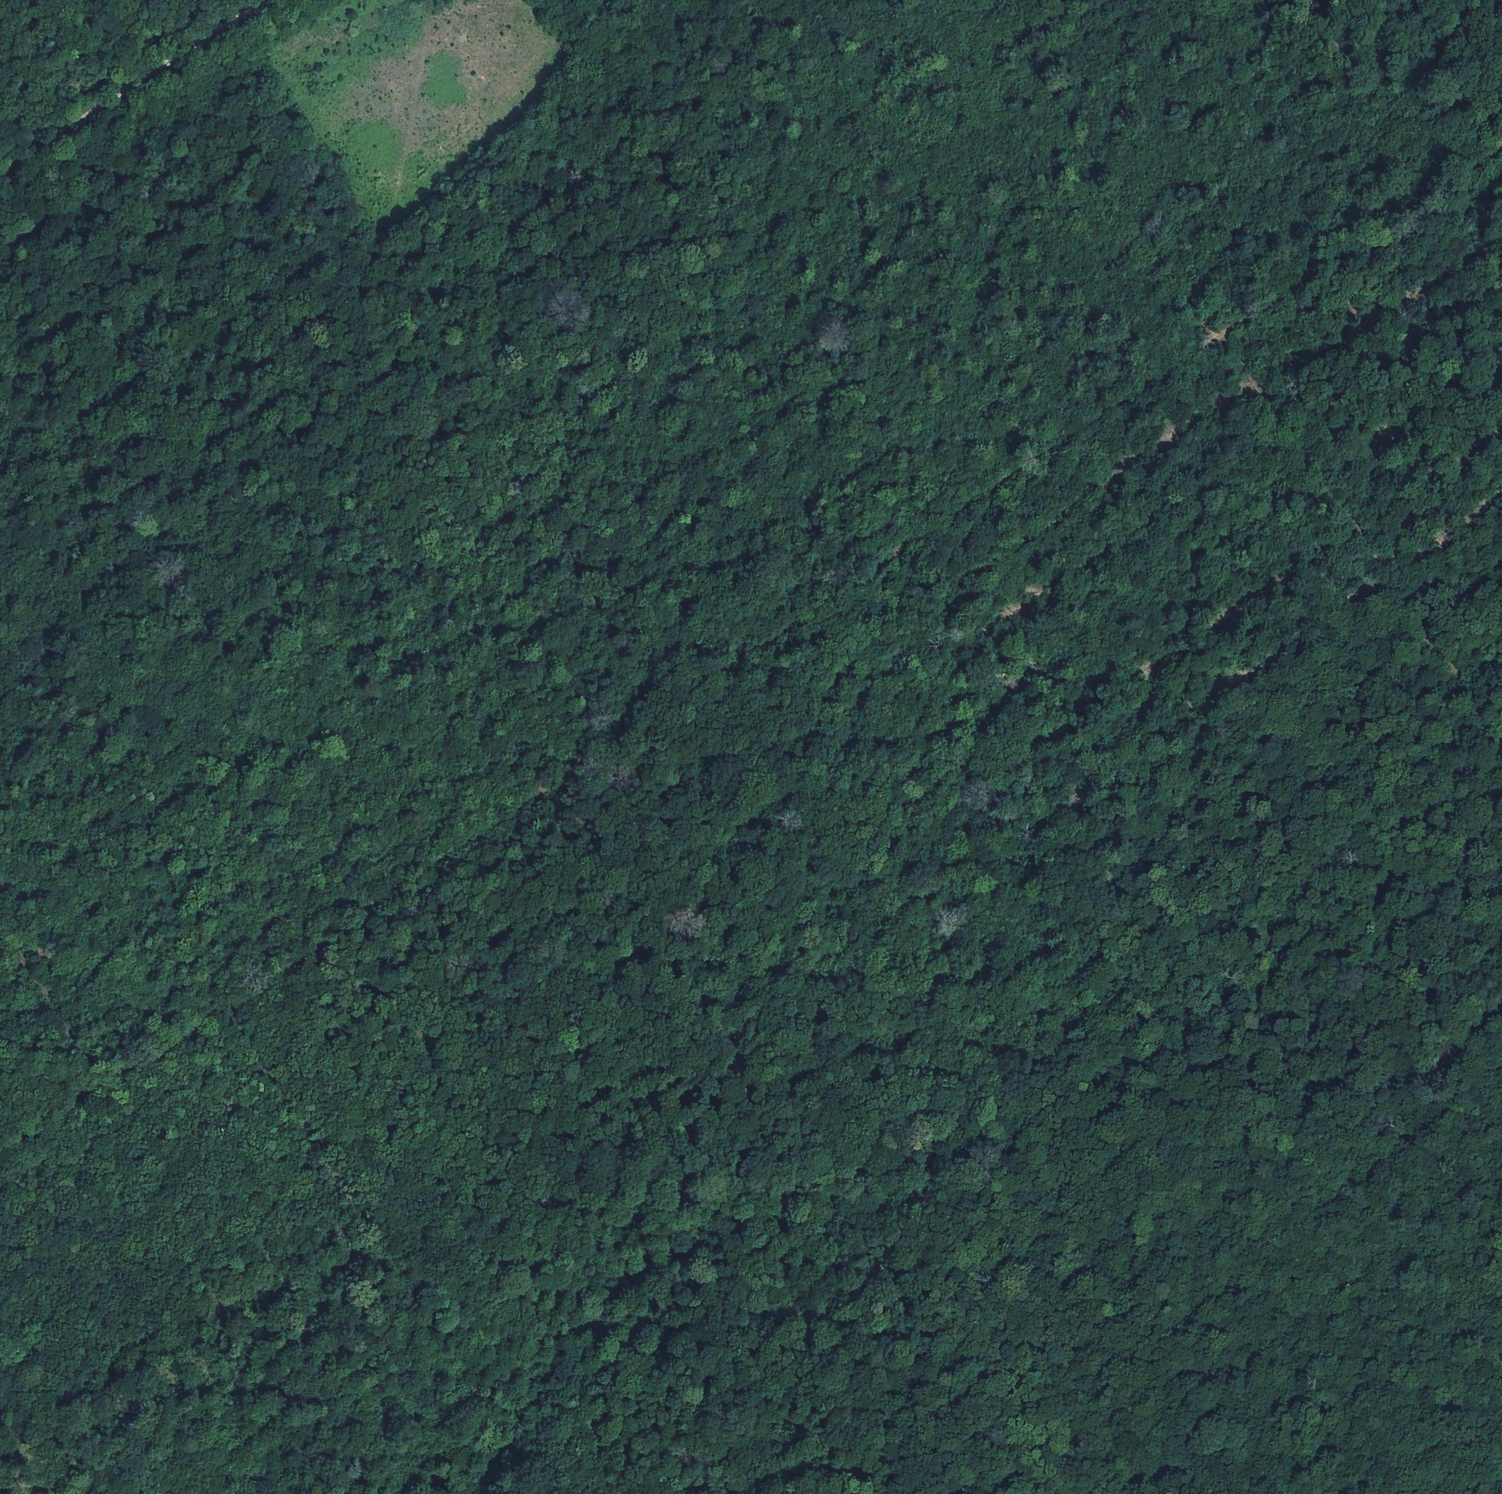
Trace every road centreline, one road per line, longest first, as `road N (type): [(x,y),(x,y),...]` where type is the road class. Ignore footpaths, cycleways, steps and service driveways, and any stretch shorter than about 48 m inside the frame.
road 1 (track): [(221,34),(0,178)]

